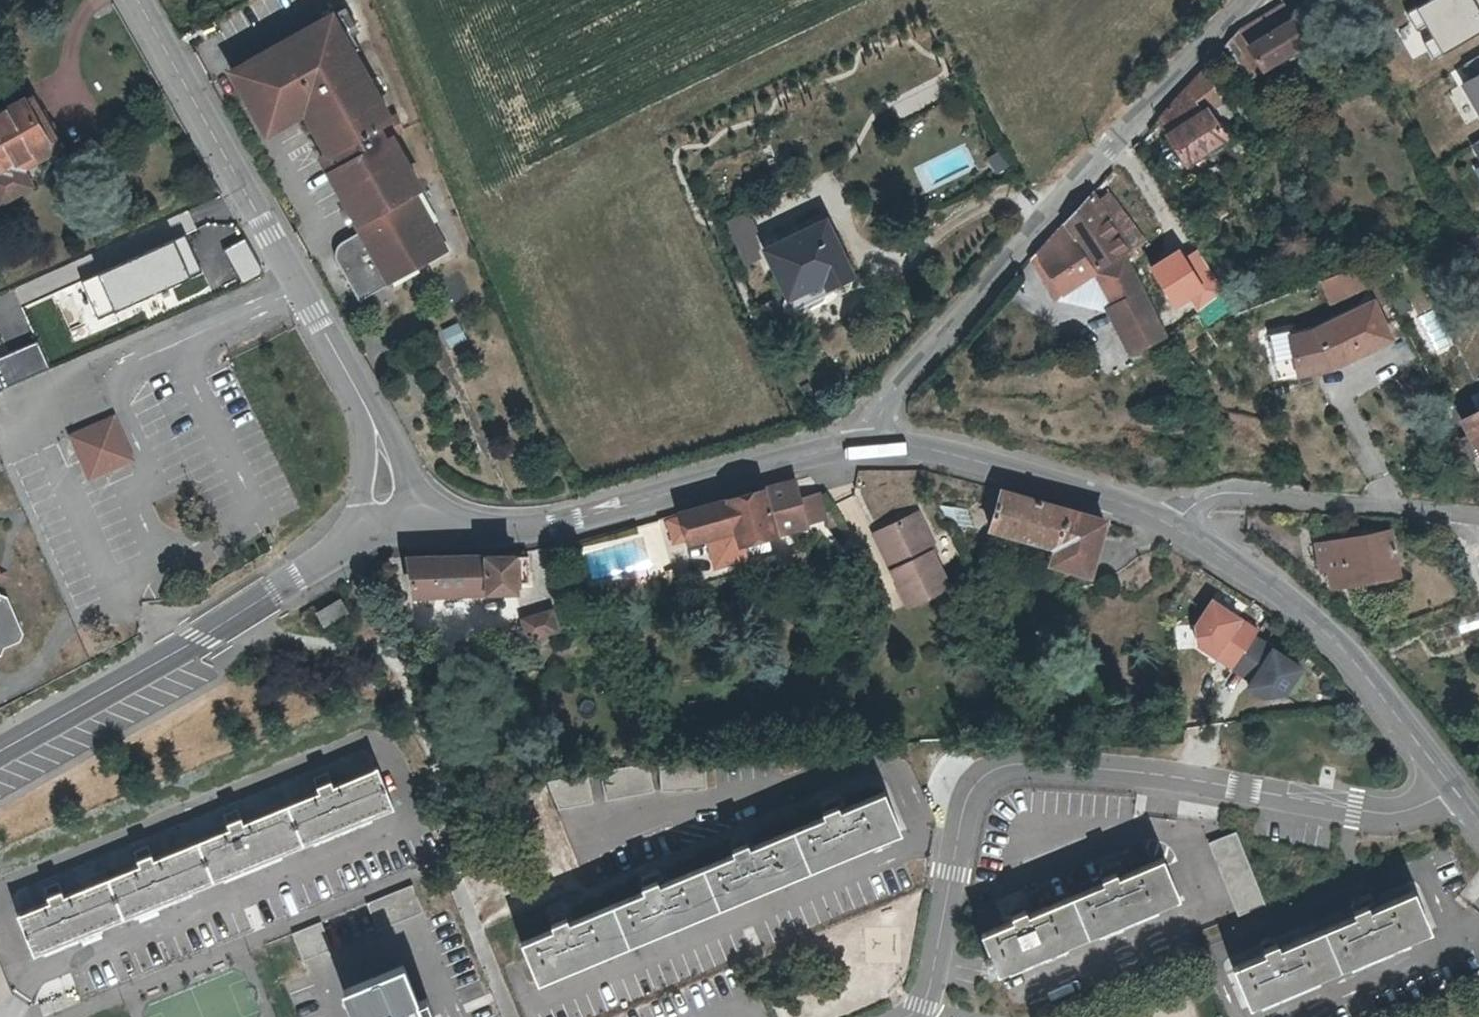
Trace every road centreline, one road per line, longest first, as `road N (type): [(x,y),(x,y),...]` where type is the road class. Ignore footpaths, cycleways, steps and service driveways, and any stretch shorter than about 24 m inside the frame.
road 1 (residential): [(905,1016),(924,1003),(955,843),(970,791),(990,773),(1030,765),(1153,774),(1382,815),(1456,792)]
road 2 (residential): [(873,443),(887,403),(962,311),(1250,0)]
road 3 (residential): [(373,427),(137,0)]
road 4 (residential): [(432,517),(526,528),(568,522),(873,443)]
road 5 (residential): [(0,753),(352,551)]
road 6 (residential): [(1173,529),(1317,625),(1456,792)]
road 7 (residential): [(1173,529),(1217,494),(1478,520)]
road 8 (residential): [(873,443),(930,450),(1121,503),(1173,529)]
road 9 (residential): [(373,427),(352,551)]

